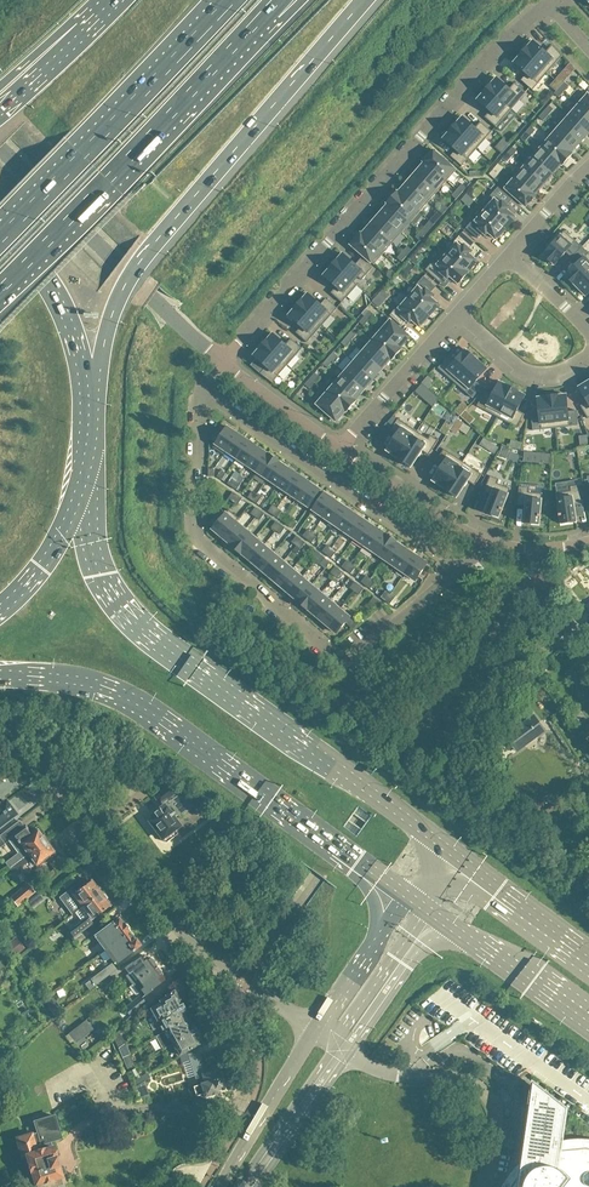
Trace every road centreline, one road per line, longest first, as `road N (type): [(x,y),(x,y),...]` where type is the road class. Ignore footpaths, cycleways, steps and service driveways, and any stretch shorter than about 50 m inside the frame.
road 1 (primary): [(455,853),(125,610),(101,574),(85,478)]
road 2 (residential): [(462,566),(345,663),(196,539),(201,391)]
road 3 (residential): [(548,1),(221,363)]
road 4 (motorway): [(89,379),(122,286),(143,254),(363,0)]
road 5 (primary): [(0,673),(66,678),(121,694),(407,894)]
road 6 (motorway): [(0,289),(255,24)]
road 7 (motorway): [(224,0),(0,232)]
road 8 (residential): [(462,566),(201,391)]
road 9 (unclassified): [(216,959),(163,909),(66,786),(0,753)]
road 10 (unclassified): [(482,1186),(497,1129),(485,1092),(466,1079),(385,1071),(342,1049)]
road 11 (unclassified): [(147,295),(0,144)]
road 12 (primary): [(433,913),(588,1019)]
road 13 (secondary): [(314,1028),(222,1186)]
road 14 (residential): [(458,311),(338,444)]
road 15 (primary): [(89,379),(64,304),(0,228)]
road 16 (residential): [(338,444),(433,510),(489,537)]
road 17 (residential): [(216,959),(211,984),(244,1075),(233,1106),(216,1109)]
road 18 (secondary): [(244,1186),(342,1049)]
road 19 (primary): [(588,952),(455,853)]
road 20 (secondary): [(342,1049),(433,913)]
road 21 (secondary): [(407,894),(314,1028)]
road 22 (primary): [(0,610),(40,570),(85,478)]
road 23 (residential): [(588,354),(573,365),(533,369),(458,311)]
road 24 (residential): [(221,363),(338,444)]
road 25 (unclassified): [(314,1028),(216,959)]

